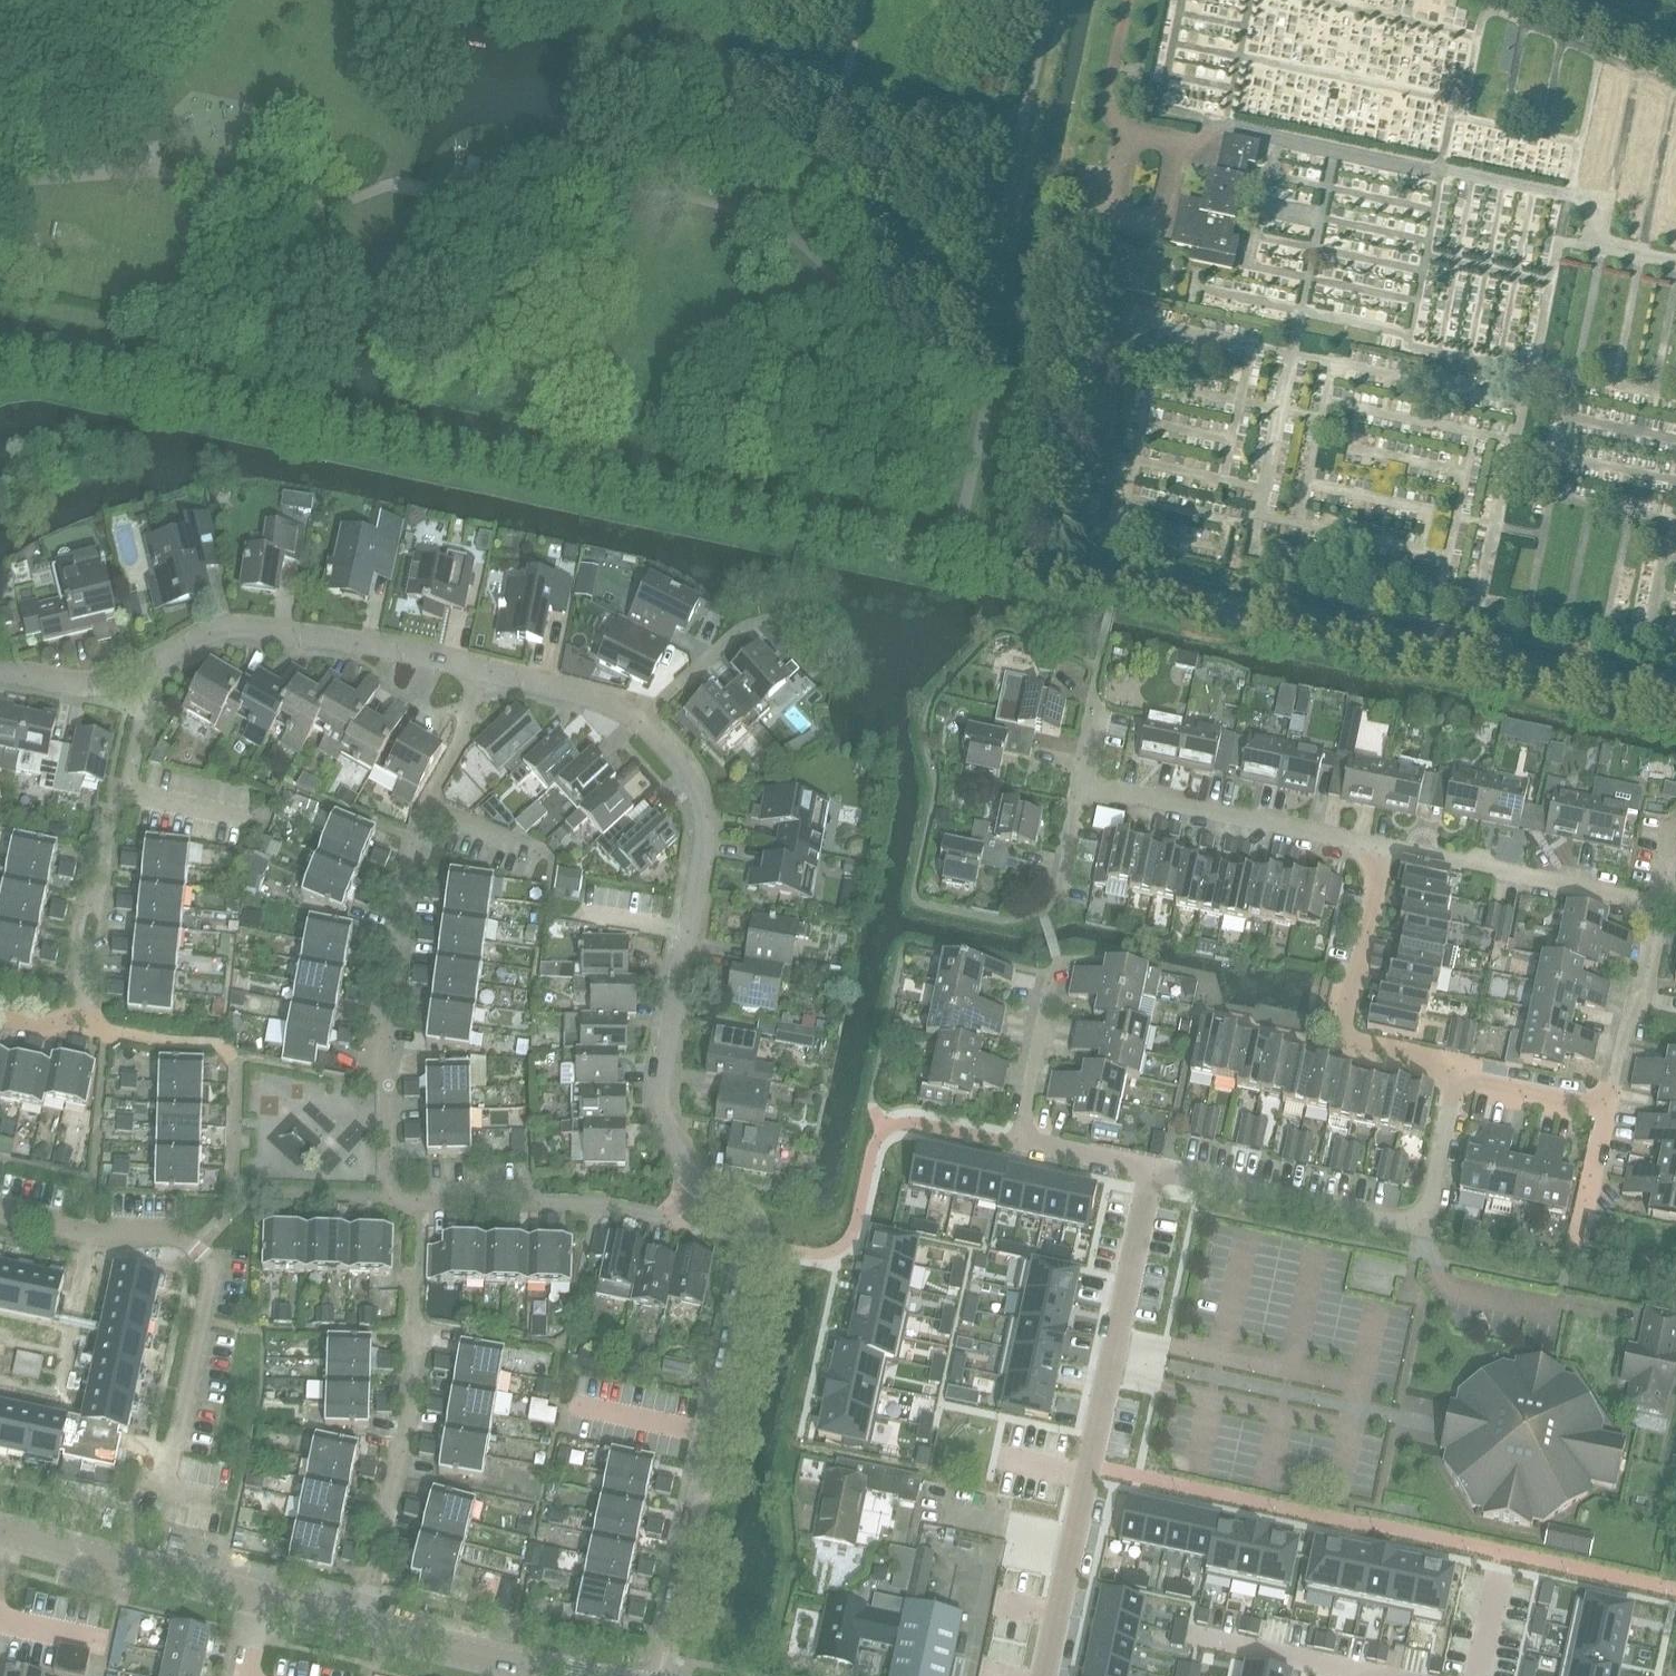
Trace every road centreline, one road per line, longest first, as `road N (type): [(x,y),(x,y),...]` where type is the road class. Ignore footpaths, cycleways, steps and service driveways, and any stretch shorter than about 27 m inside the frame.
road 1 (residential): [(701,1182),(669,1131),(661,1089),(706,817),(693,784),(641,723),(600,700),(478,670)]
road 2 (residential): [(400,1200),(383,1028),(415,839),(463,737),(478,670)]
road 3 (residential): [(659,1675),(754,1243),(749,1214),(701,1182)]
road 4 (residential): [(1153,1169),(1044,1675)]
road 5 (residential): [(227,1504),(173,1494),(168,1480),(212,1264),(173,1233),(91,1234),(0,1215)]
road 6 (residential): [(1153,1169),(1426,1227),(1459,1076)]
road 7 (residential): [(76,1023),(88,961),(76,938),(115,802),(131,780),(145,721),(139,675)]
road 8 (residential): [(365,1625),(406,1443),(417,1271)]
road 9 (residential): [(478,670),(248,628),(210,635),(139,675)]
road 10 (residential): [(1057,958),(1019,1140),(1153,1169)]
road 11 (residential): [(400,1200),(663,1217),(701,1182)]
road 12 (residential): [(1385,850),(1081,785)]
road 13 (residential): [(1459,1076),(1362,1047),(1350,1034),(1385,850)]
road 14 (residential): [(1666,911),(1385,850)]
road 15 (tertiary): [(262,1600),(11,1535)]
road 16 (track): [(1129,139),(1116,198),(1128,223),(1146,225),(1164,212),(1175,163),(1158,141),(1140,140)]
road 17 (residential): [(1610,1108),(1666,911)]
road 18 (tertiary): [(524,1663),(365,1625)]
road 19 (track): [(1140,140),(1129,139),(1103,102),(1126,0)]
road 20 (residential): [(1610,1108),(1459,1076)]
road 21 (residential): [(139,675),(86,688),(0,672)]
road 22 (residential): [(1081,785),(1105,650)]

